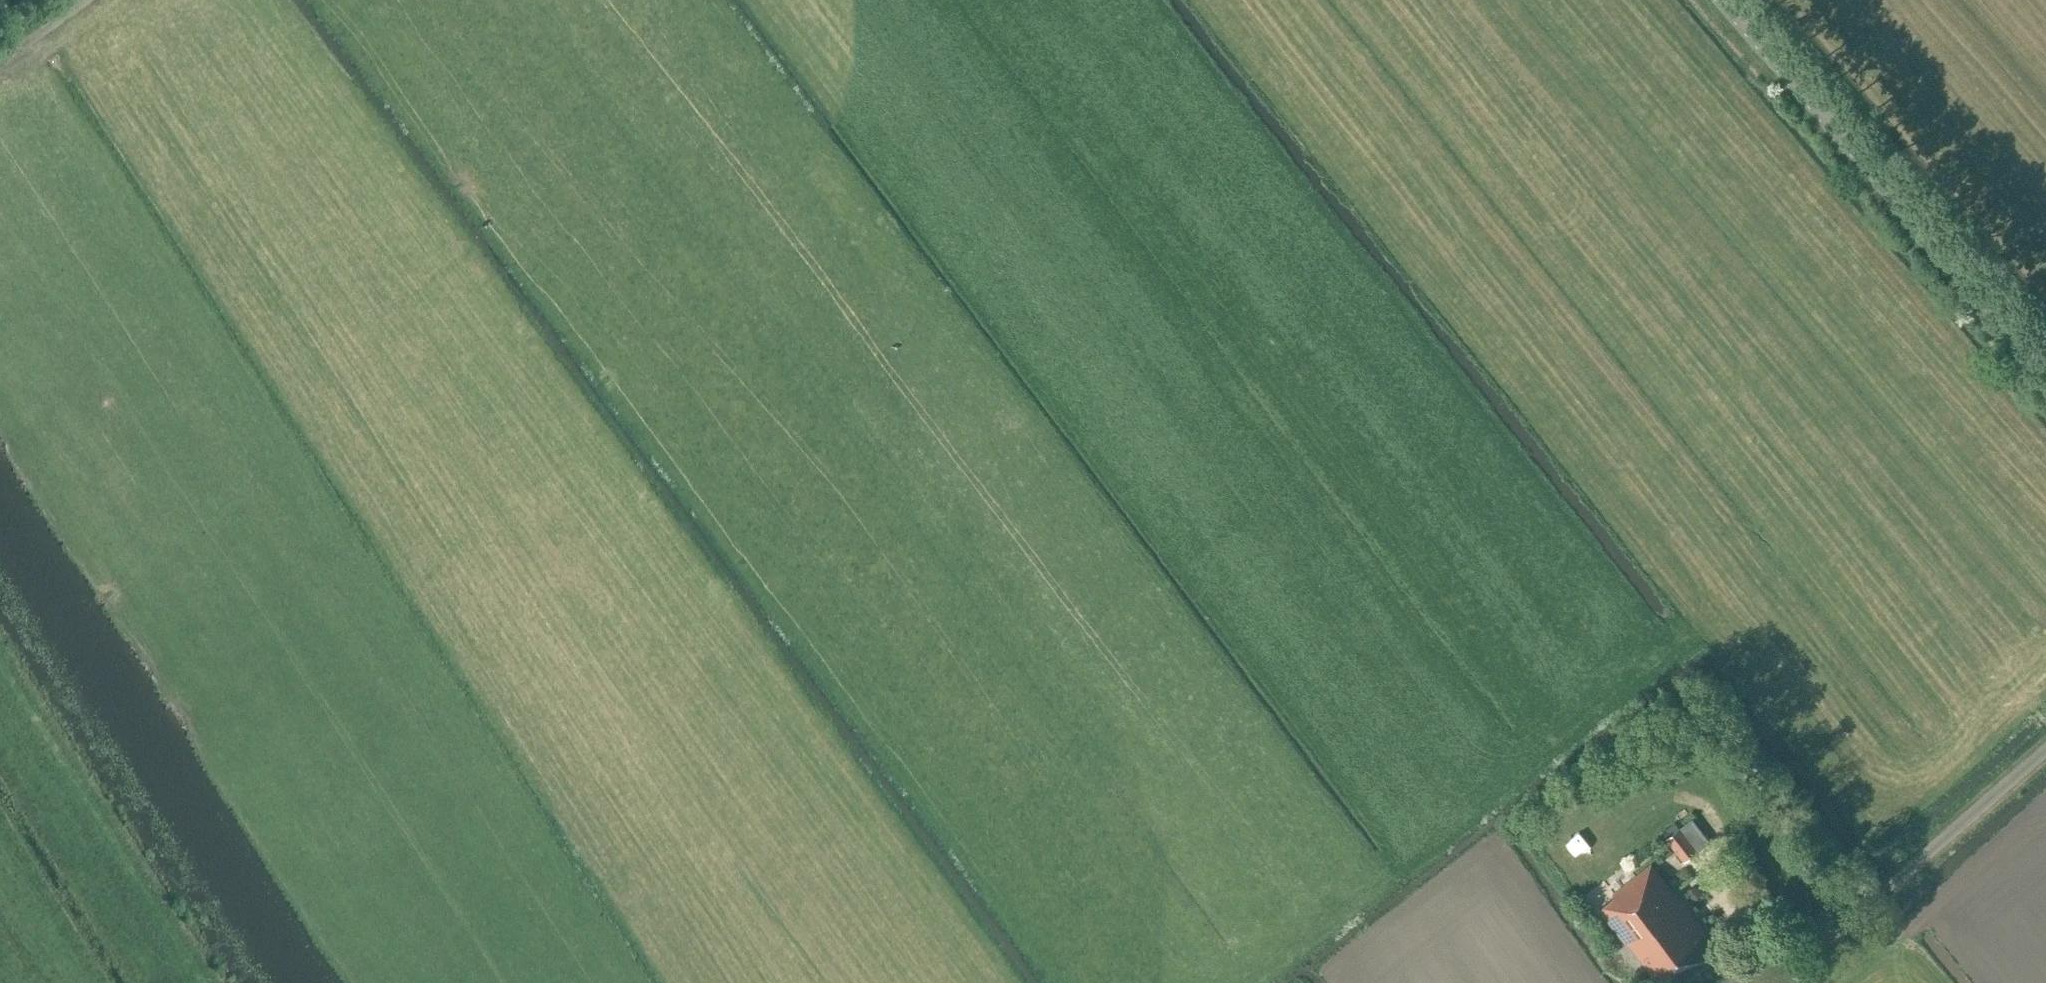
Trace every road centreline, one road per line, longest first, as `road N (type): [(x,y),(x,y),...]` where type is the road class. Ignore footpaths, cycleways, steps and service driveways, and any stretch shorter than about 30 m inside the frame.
road 1 (unclassified): [(2045,359),(1741,0)]

